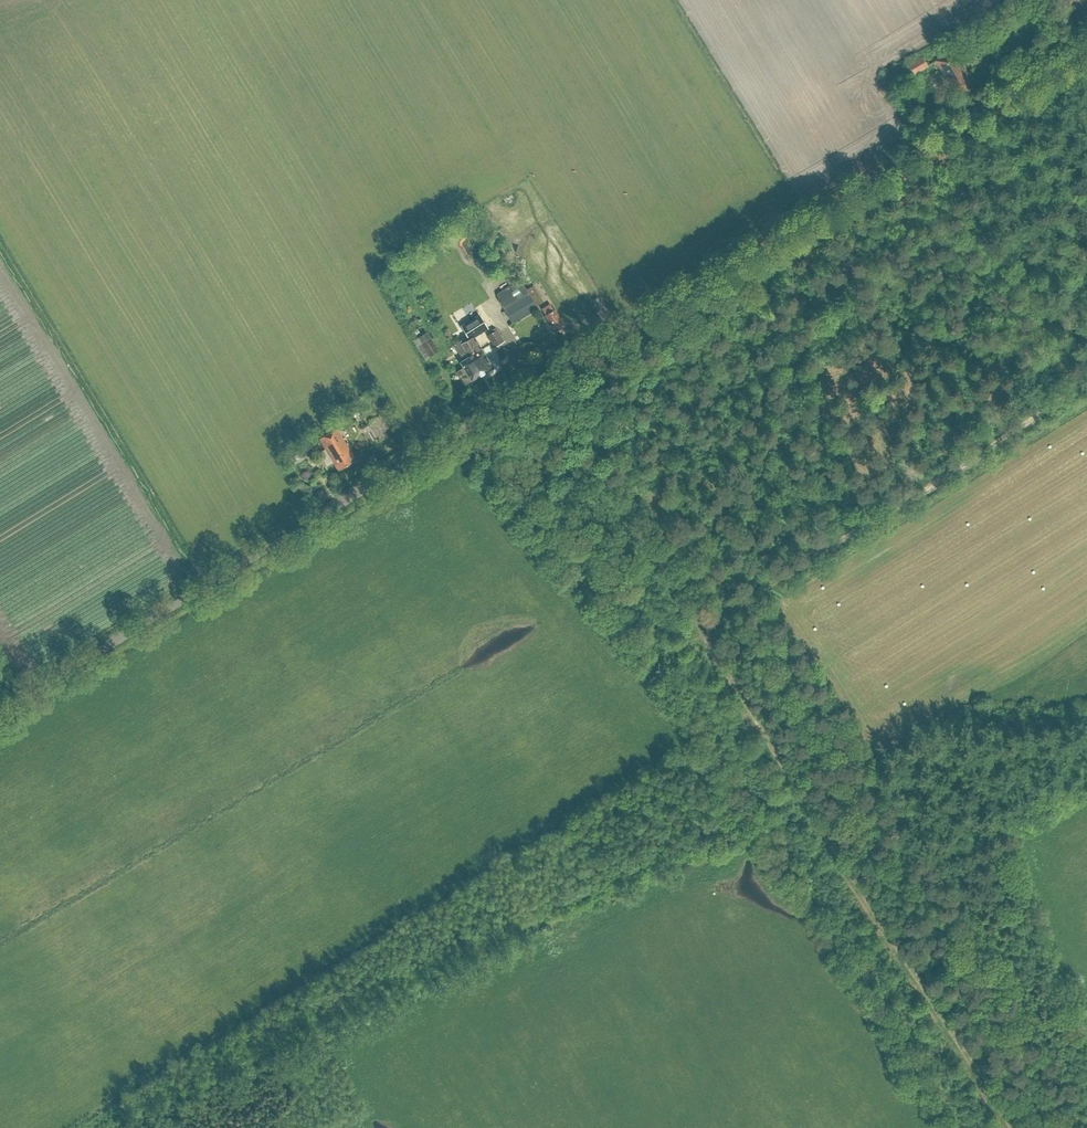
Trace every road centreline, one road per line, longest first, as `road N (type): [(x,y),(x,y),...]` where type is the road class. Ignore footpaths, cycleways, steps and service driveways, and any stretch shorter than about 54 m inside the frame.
road 1 (tertiary): [(0,710),(1086,53)]
road 2 (track): [(463,428),(479,446),(596,469),(1012,1127)]
road 3 (track): [(627,686),(733,608),(1086,384)]

